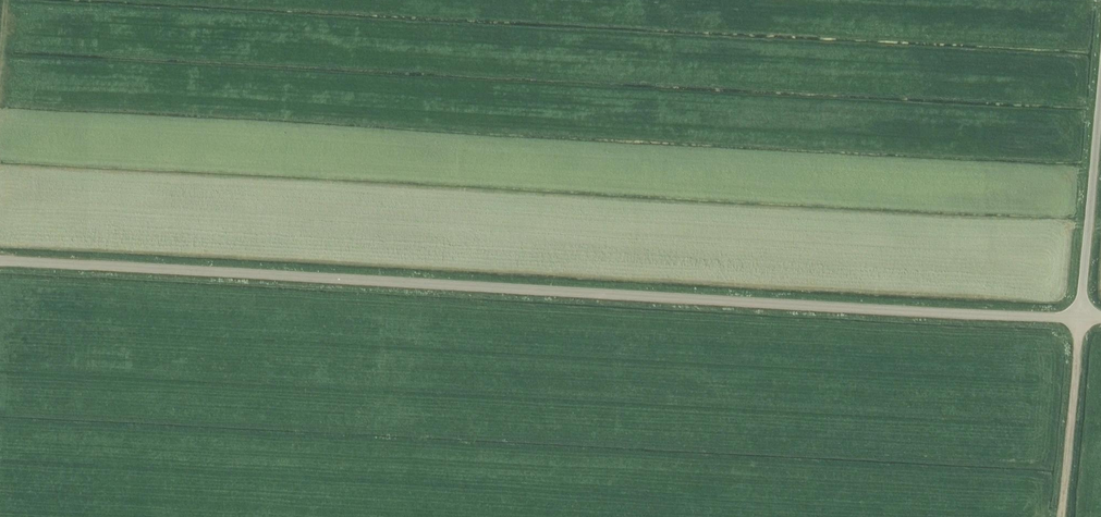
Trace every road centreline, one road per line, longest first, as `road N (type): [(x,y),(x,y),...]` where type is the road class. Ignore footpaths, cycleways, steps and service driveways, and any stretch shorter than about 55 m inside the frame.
road 1 (unclassified): [(1080,317),(0,261)]
road 2 (unclassified): [(1080,317),(1100,87)]
road 3 (track): [(1062,516),(1080,317)]

